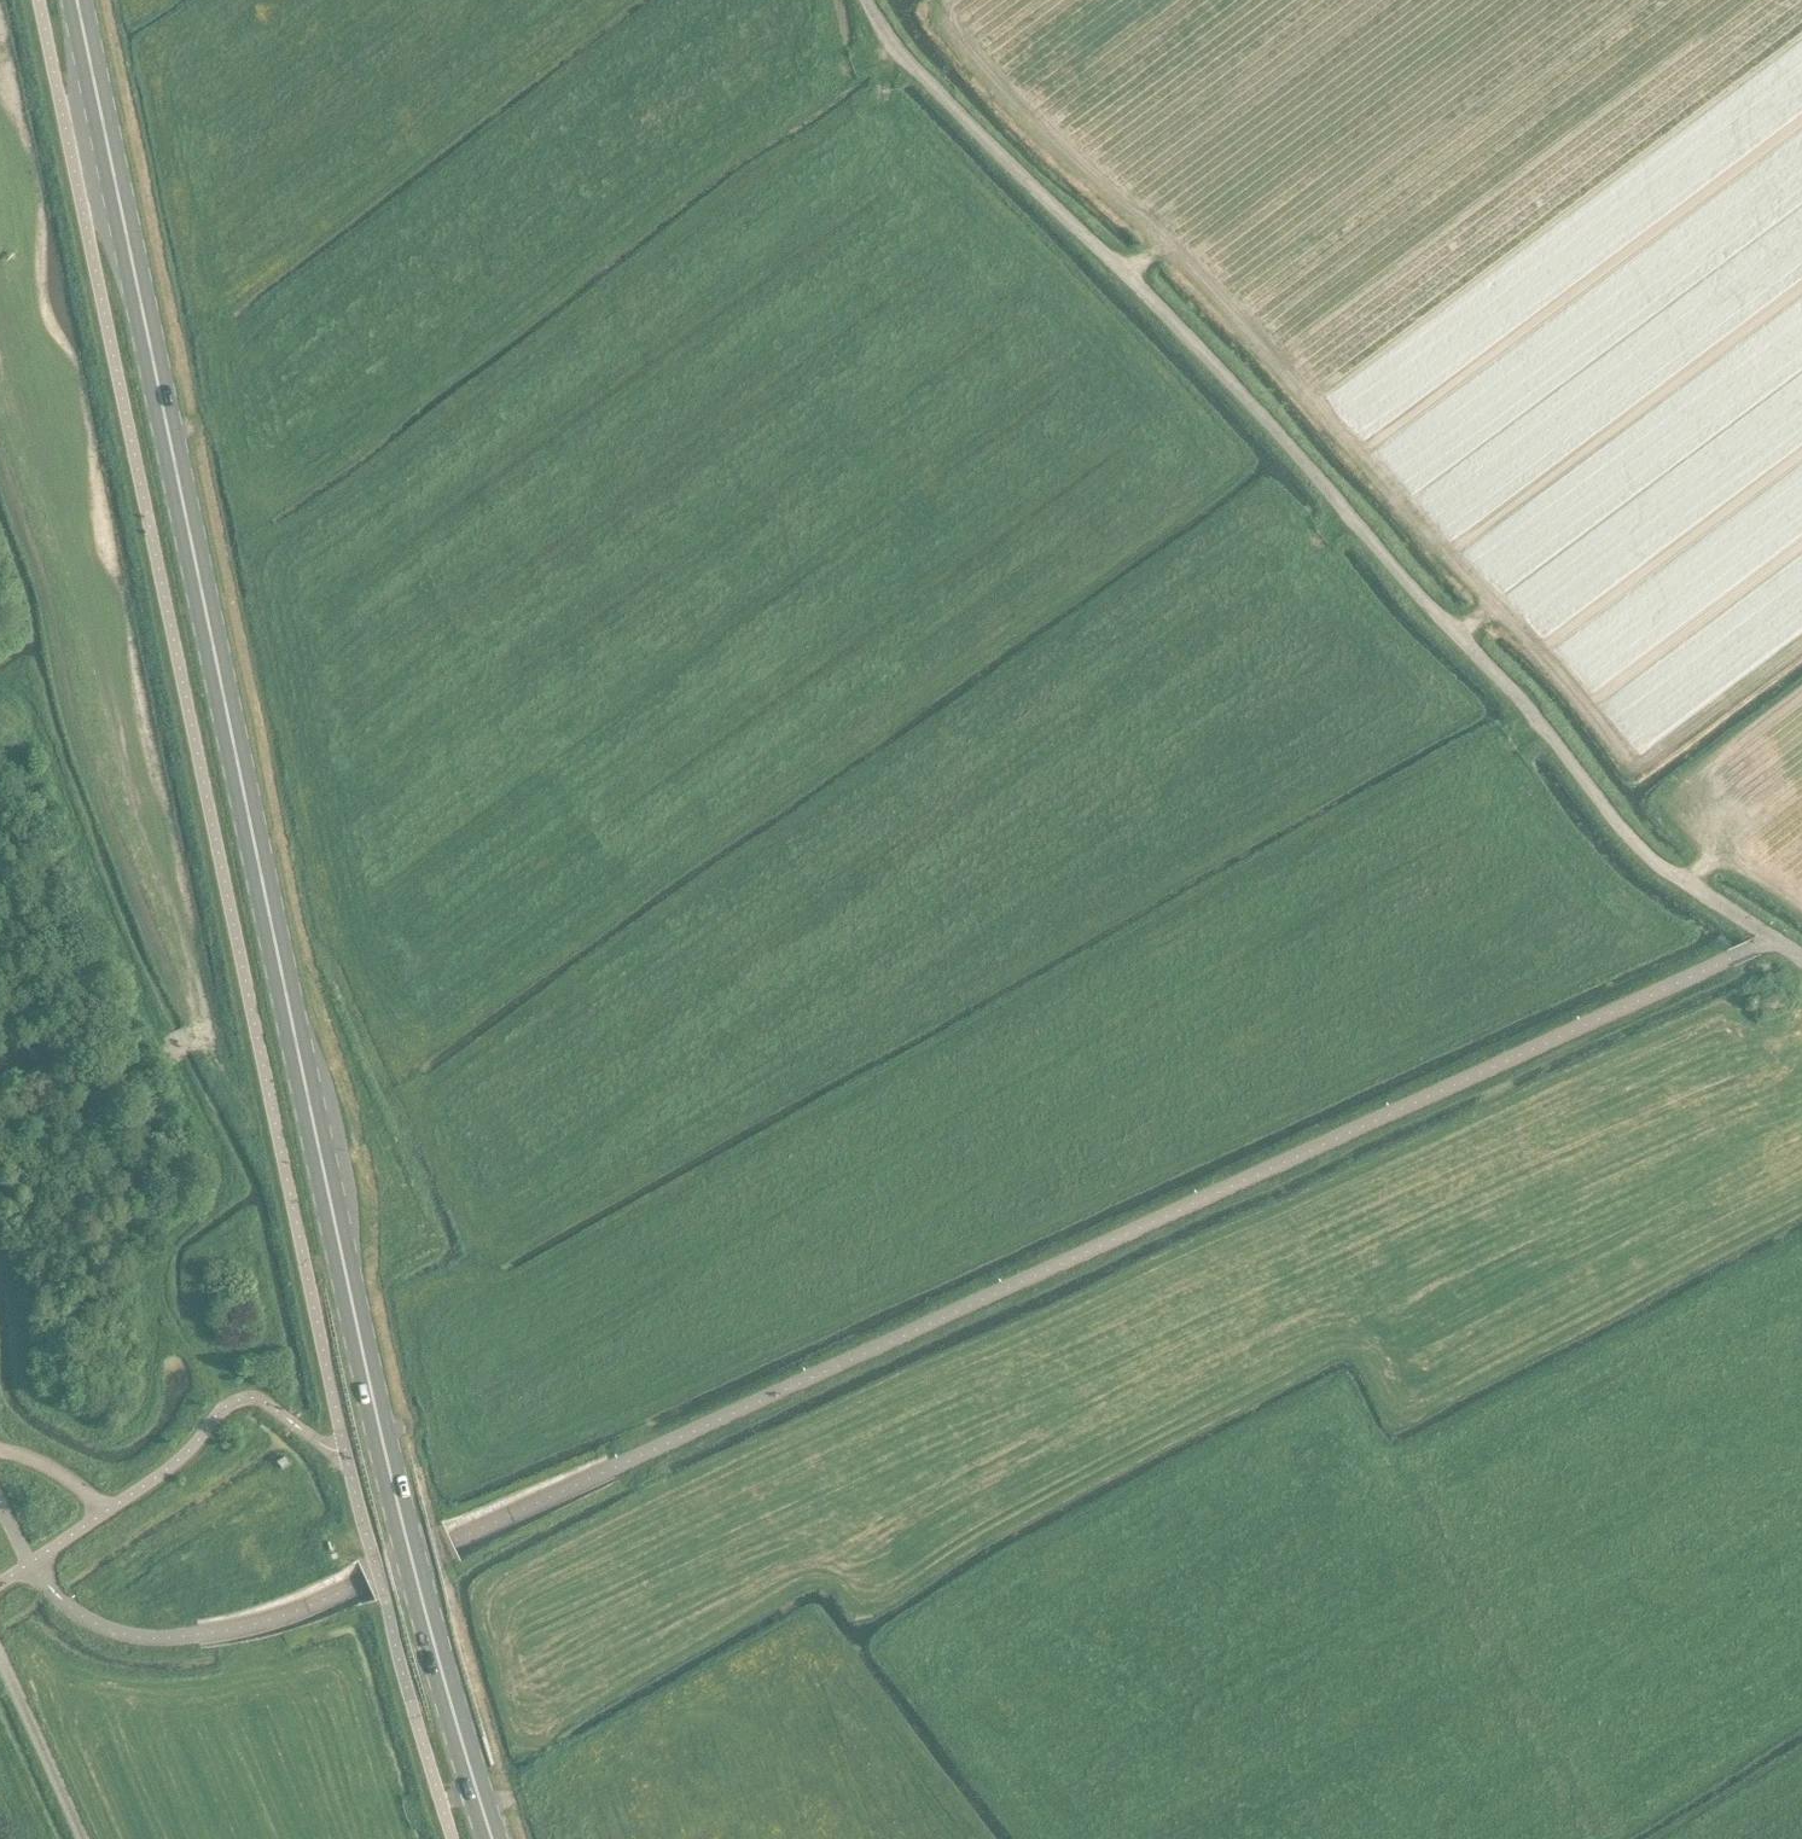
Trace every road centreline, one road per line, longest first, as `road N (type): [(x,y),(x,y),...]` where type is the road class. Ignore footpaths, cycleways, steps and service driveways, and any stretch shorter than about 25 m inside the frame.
road 1 (primary): [(494,1838),(434,1642),(357,1320),(77,0)]
road 2 (unclassified): [(1772,938),(1651,857),(1254,409),(1113,261),(972,129),(893,43),(867,0)]

